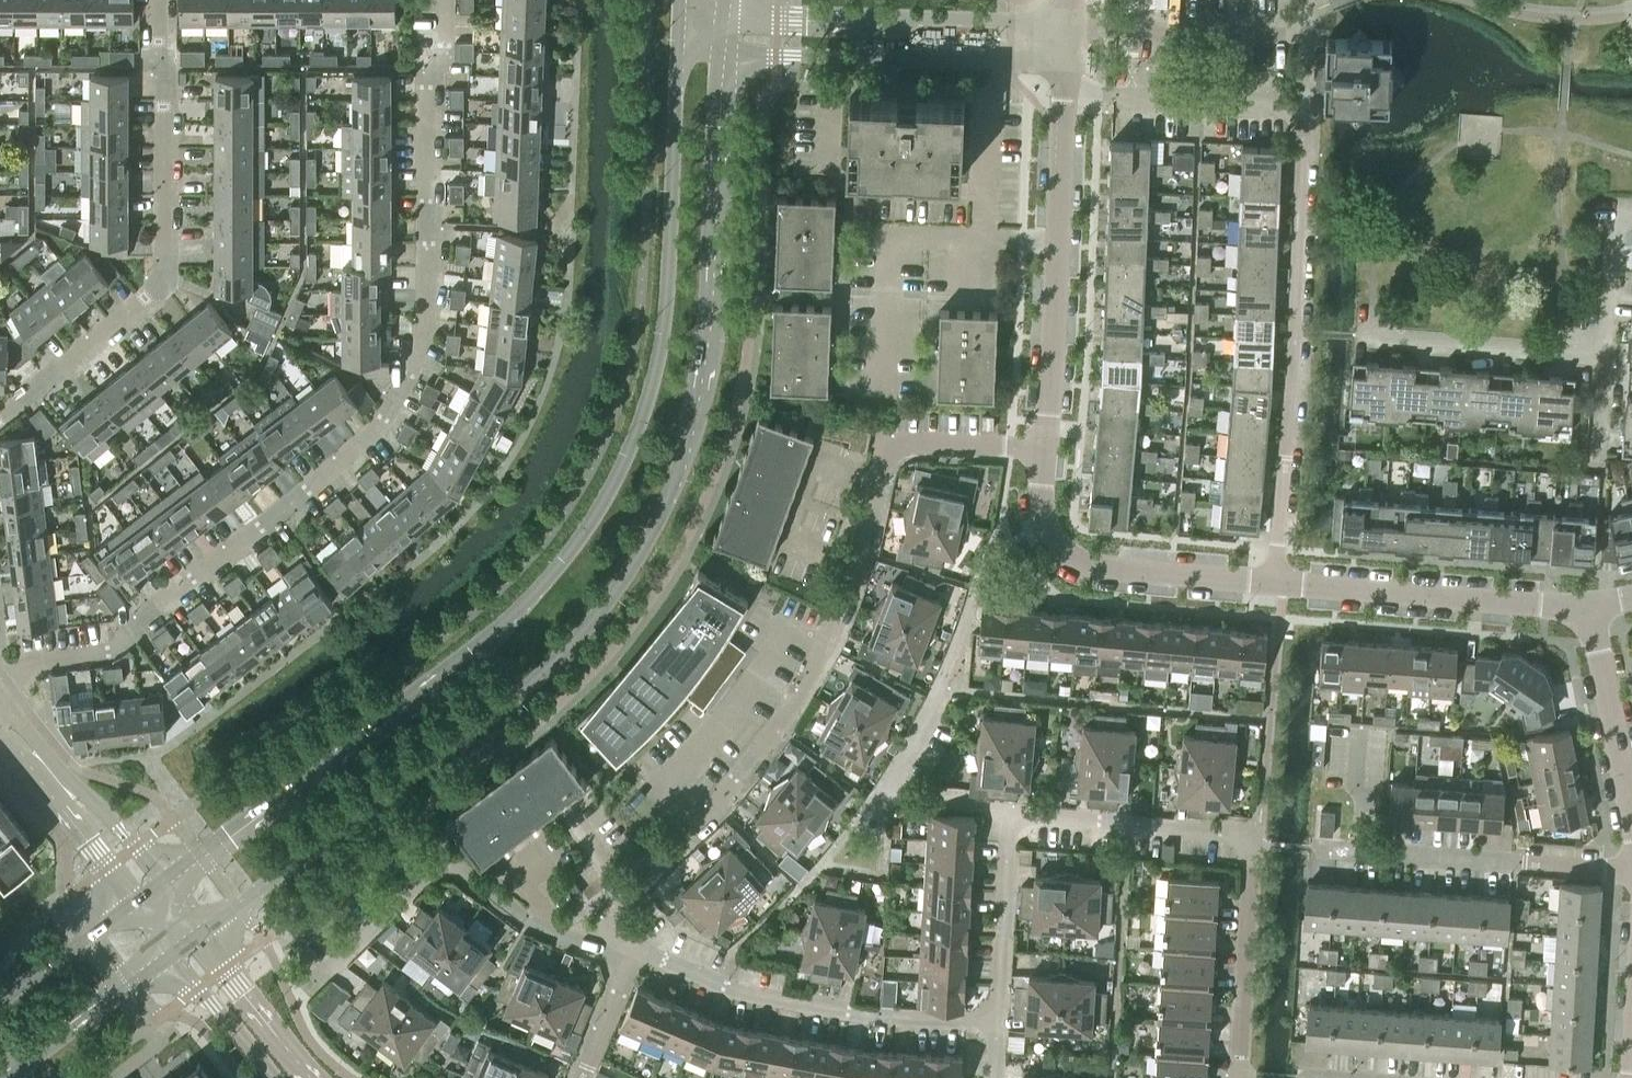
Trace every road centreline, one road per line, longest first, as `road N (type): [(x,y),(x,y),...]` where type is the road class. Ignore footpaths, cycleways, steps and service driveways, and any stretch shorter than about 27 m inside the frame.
road 1 (secondary): [(193,930),(520,690),(600,609),(636,560),(672,487),(707,348),(723,50)]
road 2 (secondary): [(683,37),(657,360),(637,430),(590,519),(527,600),(456,666),(160,887)]
road 3 (residential): [(0,703),(39,658),(110,648),(380,424),(425,326),(425,92),(445,44),(444,0)]
road 4 (residential): [(627,948),(621,886),(716,804),(811,675),(858,561),(888,448),(905,441),(1042,449)]
road 5 (residential): [(1275,580),(1304,101),(1064,92)]
road 6 (residential): [(0,416),(166,282),(158,0)]
road 7 (residential): [(1238,1077),(1253,836),(1015,810)]
road 8 (residential): [(309,980),(444,855),(535,922),(627,948)]
road 9 (residential): [(627,948),(736,989),(874,1016),(997,1022)]
road 10 (tertiary): [(1042,449),(1064,92)]
road 11 (residential): [(723,50),(1010,57),(1067,27)]
road 12 (residential): [(1067,27),(727,14)]
road 13 (tertiary): [(1275,580),(1075,558),(1042,514),(1042,449)]
road 14 (tertiary): [(1592,612),(1275,580)]
road 15 (residential): [(1067,27),(1311,33),(1312,0)]
road 16 (residential): [(1362,849),(1631,872)]
road 17 (tertiary): [(160,887),(106,812),(0,711)]
road 18 (residential): [(1374,336),(1605,352)]
road 19 (tertiary): [(0,722),(10,746),(134,904)]
road 20 (residential): [(997,1022),(1015,810)]
road 21 (secondary): [(2,1077),(167,950)]
road 22 (tertiary): [(1631,812),(1592,612)]
road 23 (tertiary): [(307,1077),(193,930)]
road 24 (tertiary): [(167,950),(276,1077)]
road 25 (secondary): [(134,904),(0,1003)]
road 26 (residential): [(1605,352),(1615,212),(1631,213)]
road 27 (residential): [(578,1077),(627,948)]
road 28 (residential): [(1015,810),(890,791)]
road 29 (residential): [(1362,849),(1360,727)]

